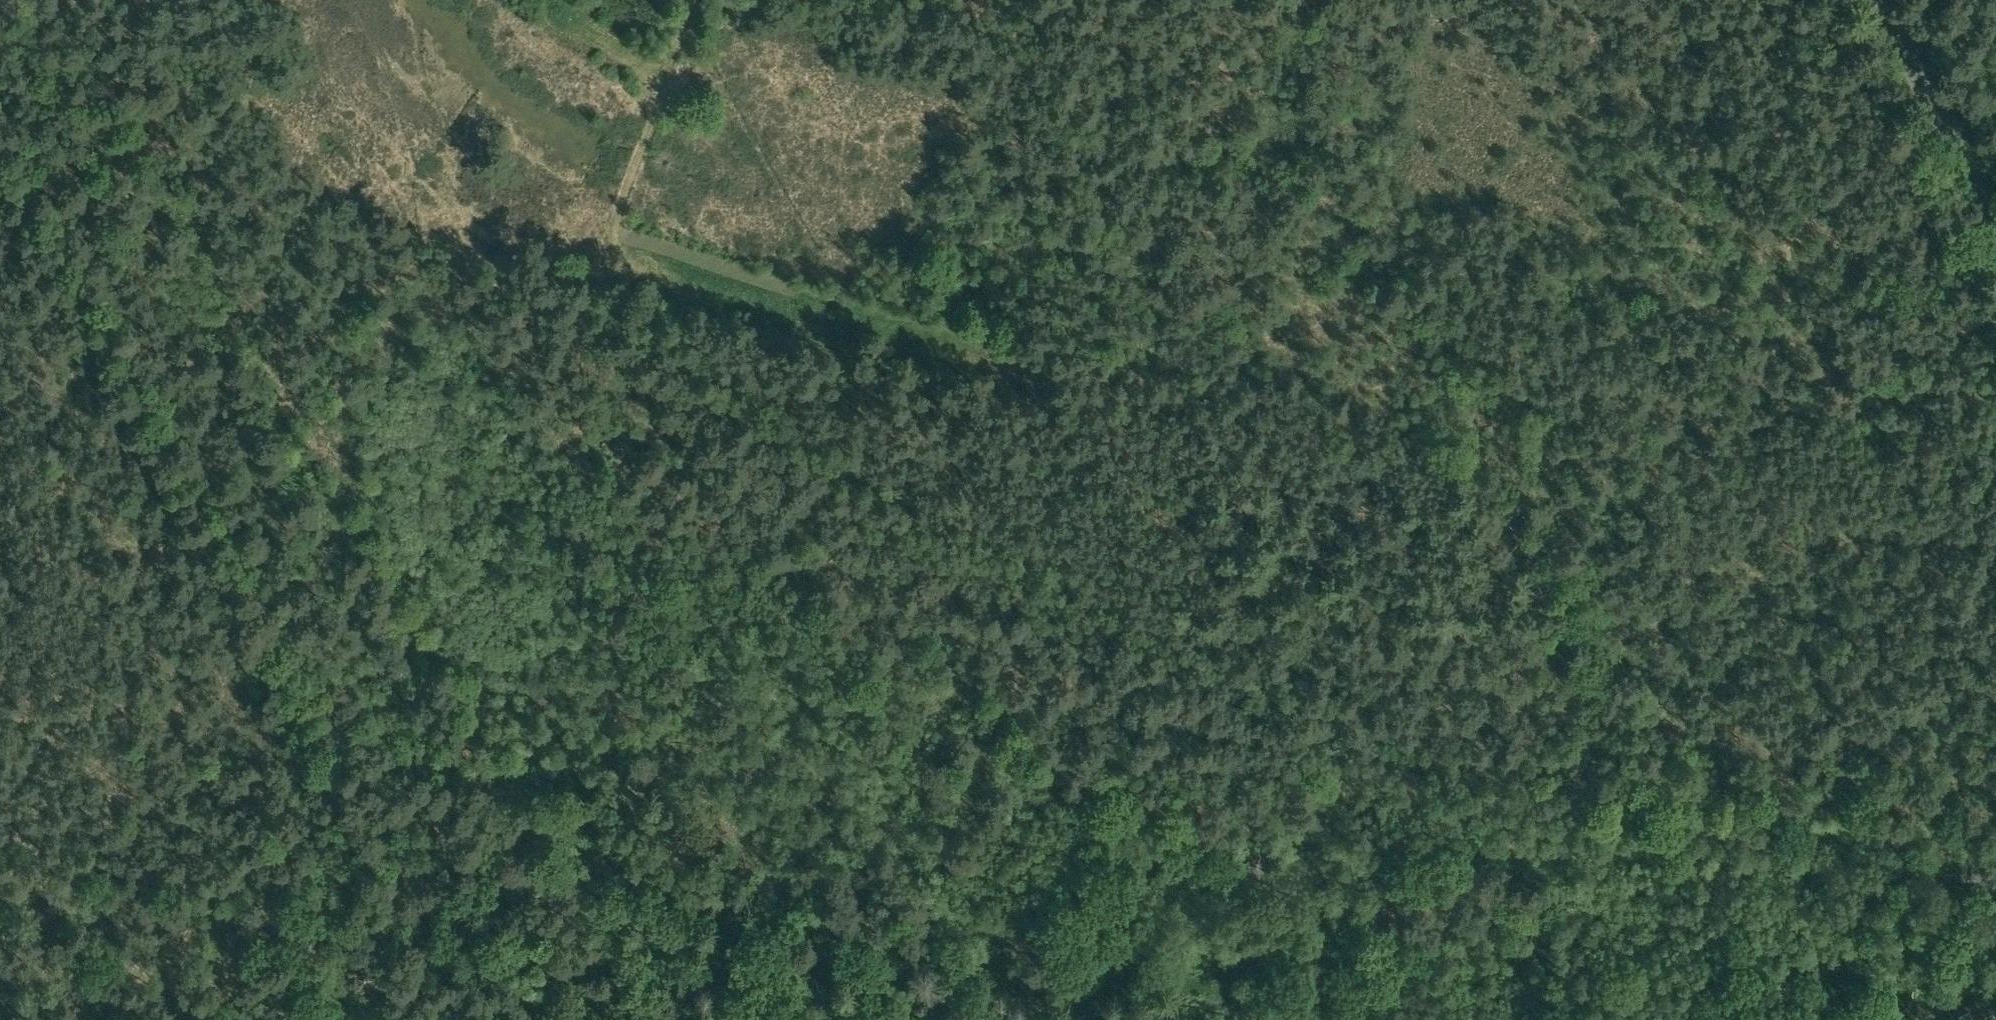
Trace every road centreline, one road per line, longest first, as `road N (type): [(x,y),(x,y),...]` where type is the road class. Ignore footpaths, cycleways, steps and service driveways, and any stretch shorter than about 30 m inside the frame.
road 1 (tertiary): [(1995,240),(1876,0)]

